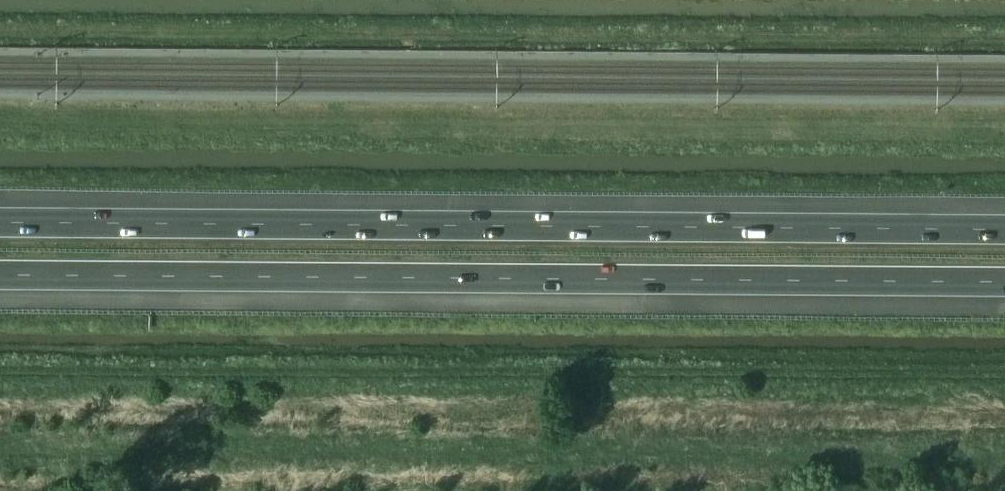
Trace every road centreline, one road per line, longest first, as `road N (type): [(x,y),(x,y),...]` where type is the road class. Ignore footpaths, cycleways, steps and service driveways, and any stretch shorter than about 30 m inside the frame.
road 1 (motorway): [(1004,229),(0,221)]
road 2 (track): [(0,29),(1004,36)]
road 3 (motorway): [(0,275),(1004,281)]

